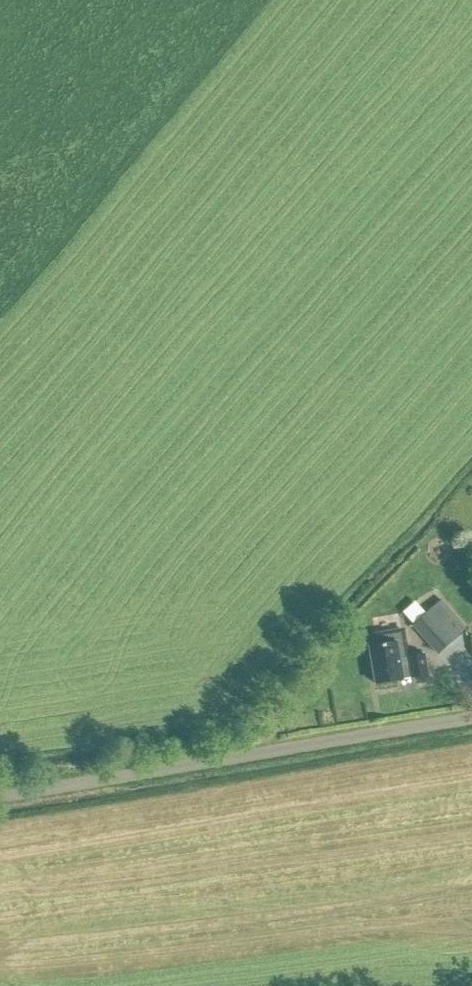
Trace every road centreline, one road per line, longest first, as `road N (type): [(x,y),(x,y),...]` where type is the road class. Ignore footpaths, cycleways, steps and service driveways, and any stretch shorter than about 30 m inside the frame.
road 1 (unclassified): [(471,715),(0,794)]

